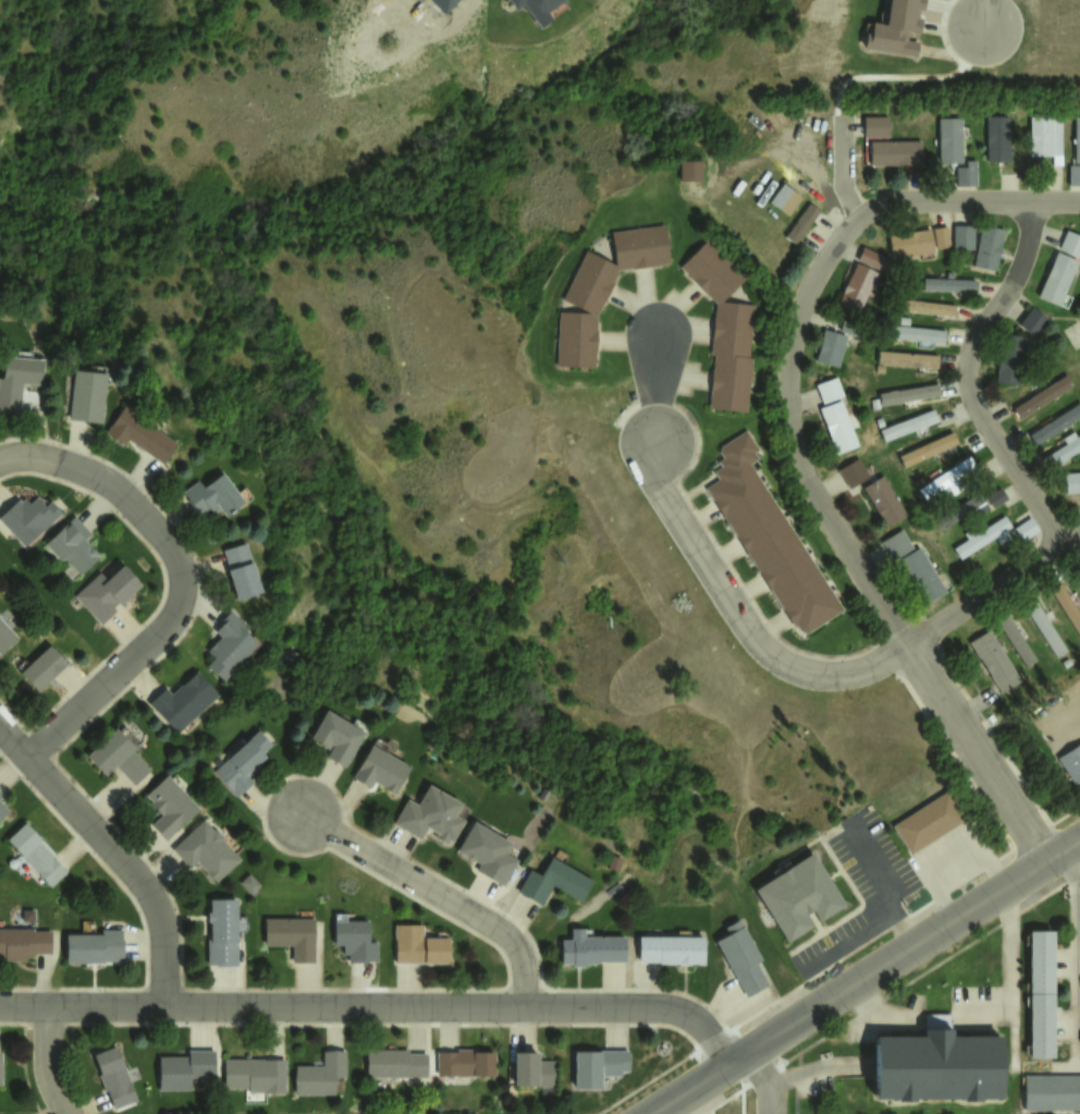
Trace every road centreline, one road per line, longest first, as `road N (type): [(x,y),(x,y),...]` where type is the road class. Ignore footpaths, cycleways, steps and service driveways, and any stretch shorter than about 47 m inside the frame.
road 1 (residential): [(1047,860),(820,505),(793,433),(787,374),(800,307),(831,250),(866,213),(900,199),(1033,201)]
road 2 (residential): [(726,1064),(703,1029),(656,1008),(0,1007)]
road 3 (residential): [(656,340),(650,479),(748,628),(798,673),(840,675),(871,665),(1079,531)]
road 4 (tertiary): [(648,1113),(1079,839)]
road 5 (residential): [(0,459),(24,453),(112,483),(181,563),(181,595),(156,634),(26,755)]
road 6 (residential): [(1065,541),(967,391),(973,341),(1015,281),(1033,201)]
road 7 (residential): [(164,1008),(160,934),(144,891),(0,727)]
road 8 (residential): [(524,1008),(518,964),(489,929),(296,818)]
road 9 (residential): [(1078,841),(1077,1066)]

